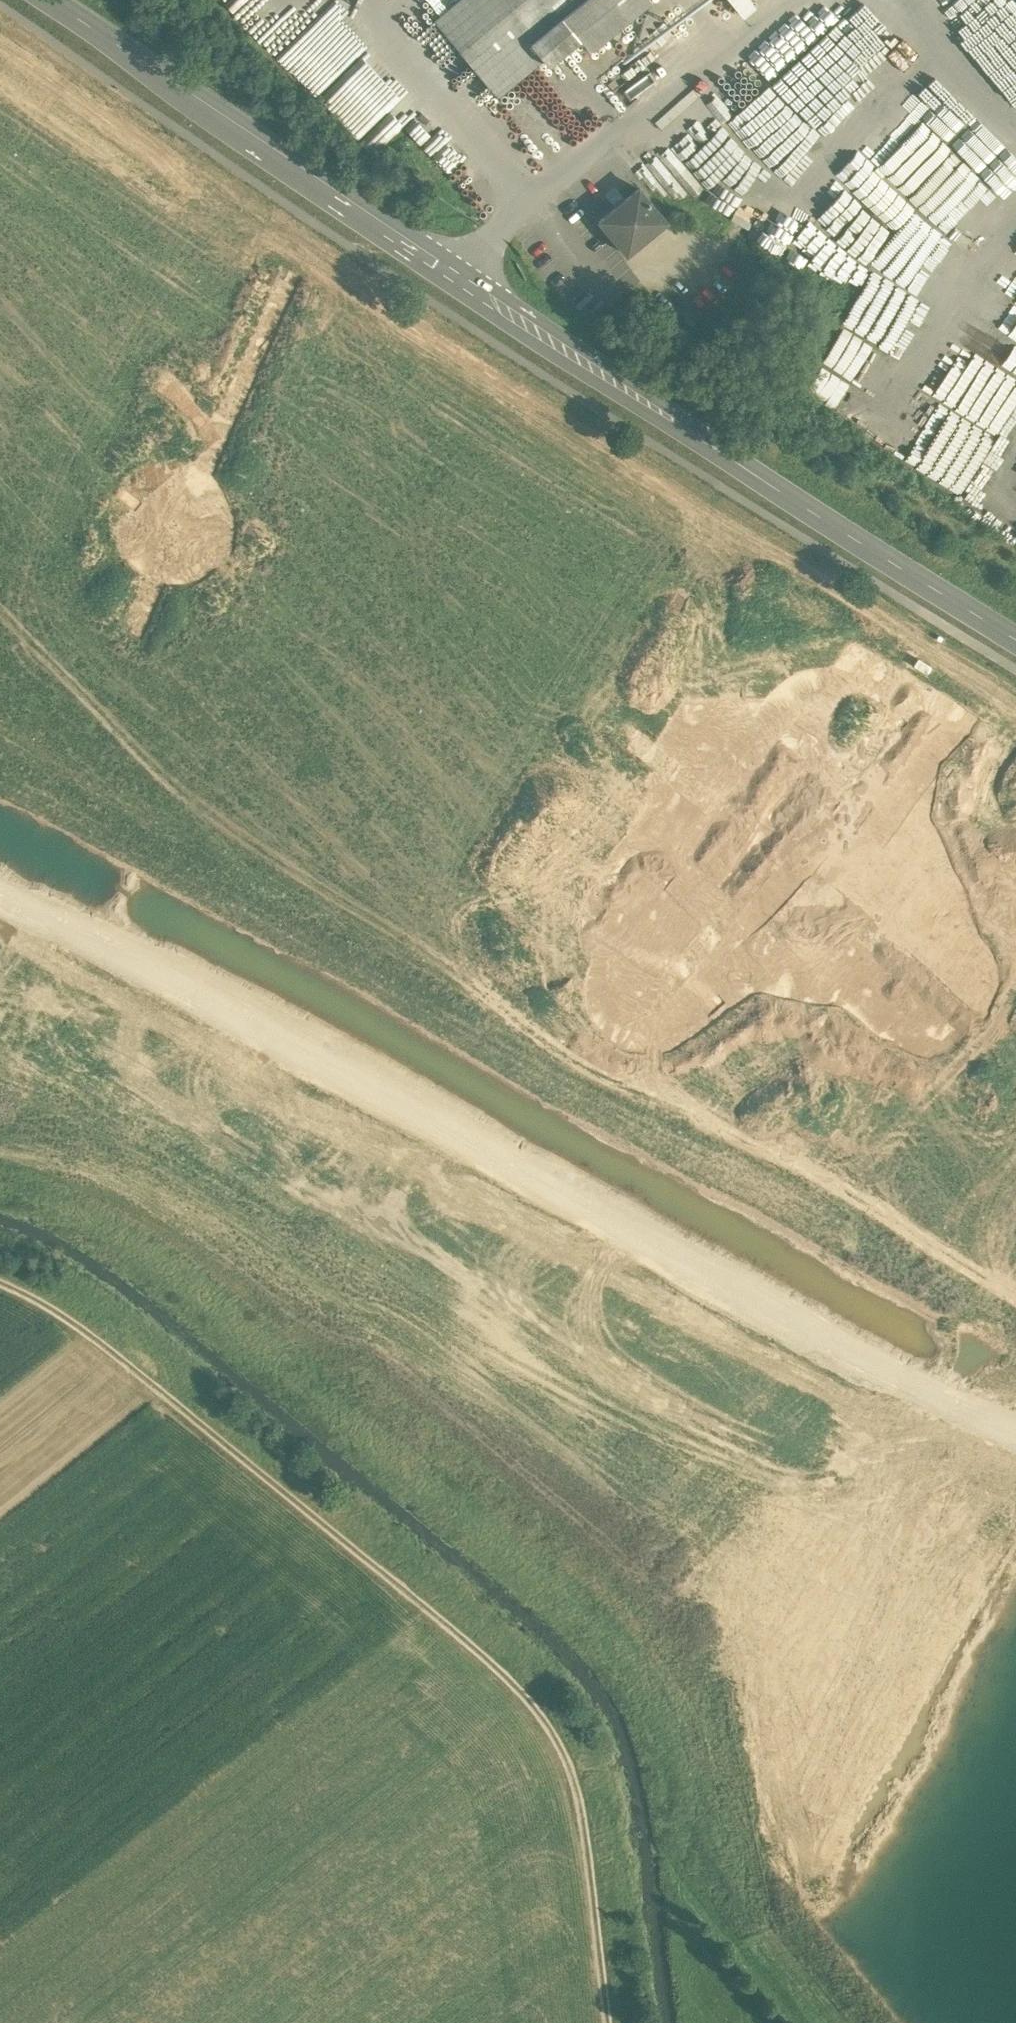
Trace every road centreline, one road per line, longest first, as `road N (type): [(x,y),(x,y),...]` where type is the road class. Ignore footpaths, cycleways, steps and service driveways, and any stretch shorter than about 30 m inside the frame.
road 1 (secondary): [(1015,639),(463,281),(49,0)]
road 2 (track): [(1015,1454),(0,906)]
road 3 (track): [(0,1296),(68,1324),(387,1579),(546,1719),(589,1803),(618,2022)]

